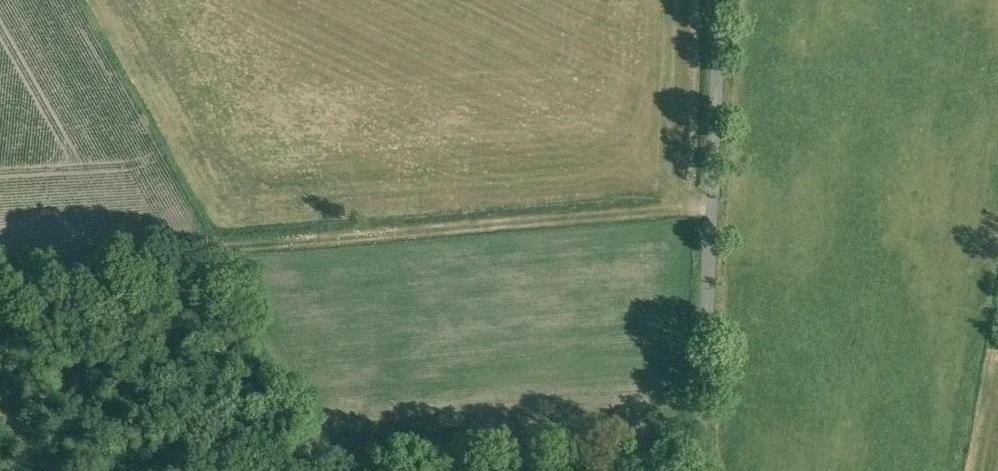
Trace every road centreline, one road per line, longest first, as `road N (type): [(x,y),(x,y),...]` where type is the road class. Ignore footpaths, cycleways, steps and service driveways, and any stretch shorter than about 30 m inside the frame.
road 1 (track): [(724,204),(0,260)]
road 2 (track): [(671,208),(677,114),(226,151),(258,207)]
road 3 (unclassified): [(712,470),(731,0)]

